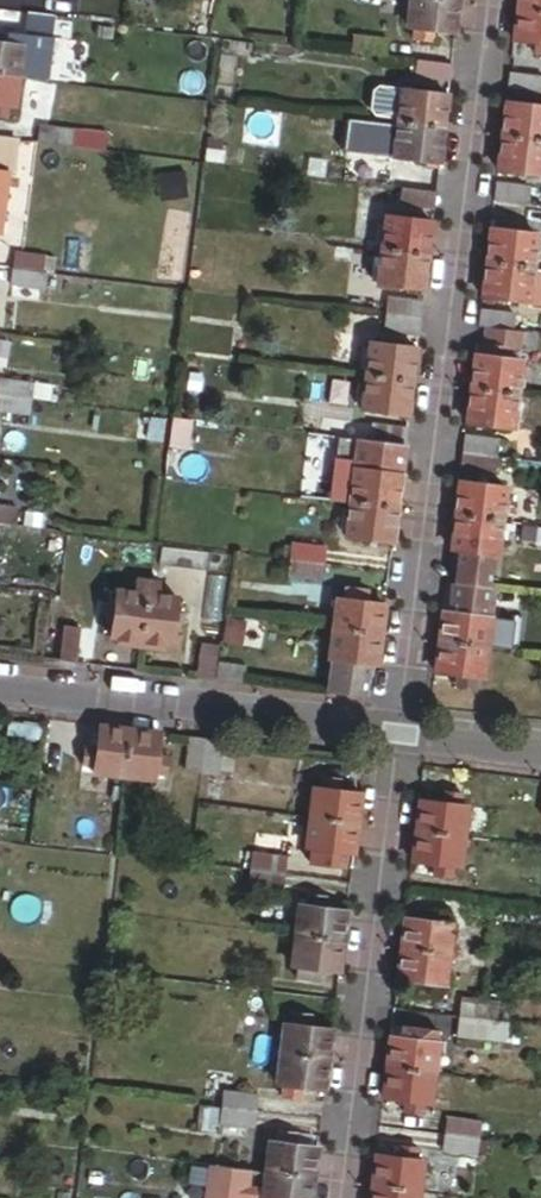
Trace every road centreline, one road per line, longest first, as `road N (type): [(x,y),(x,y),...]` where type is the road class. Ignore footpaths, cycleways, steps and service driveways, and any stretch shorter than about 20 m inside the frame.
road 1 (residential): [(489,0),(399,731)]
road 2 (residential): [(399,731),(343,1197)]
road 3 (residential): [(399,731),(0,682)]
road 4 (residential): [(540,749),(399,731)]

